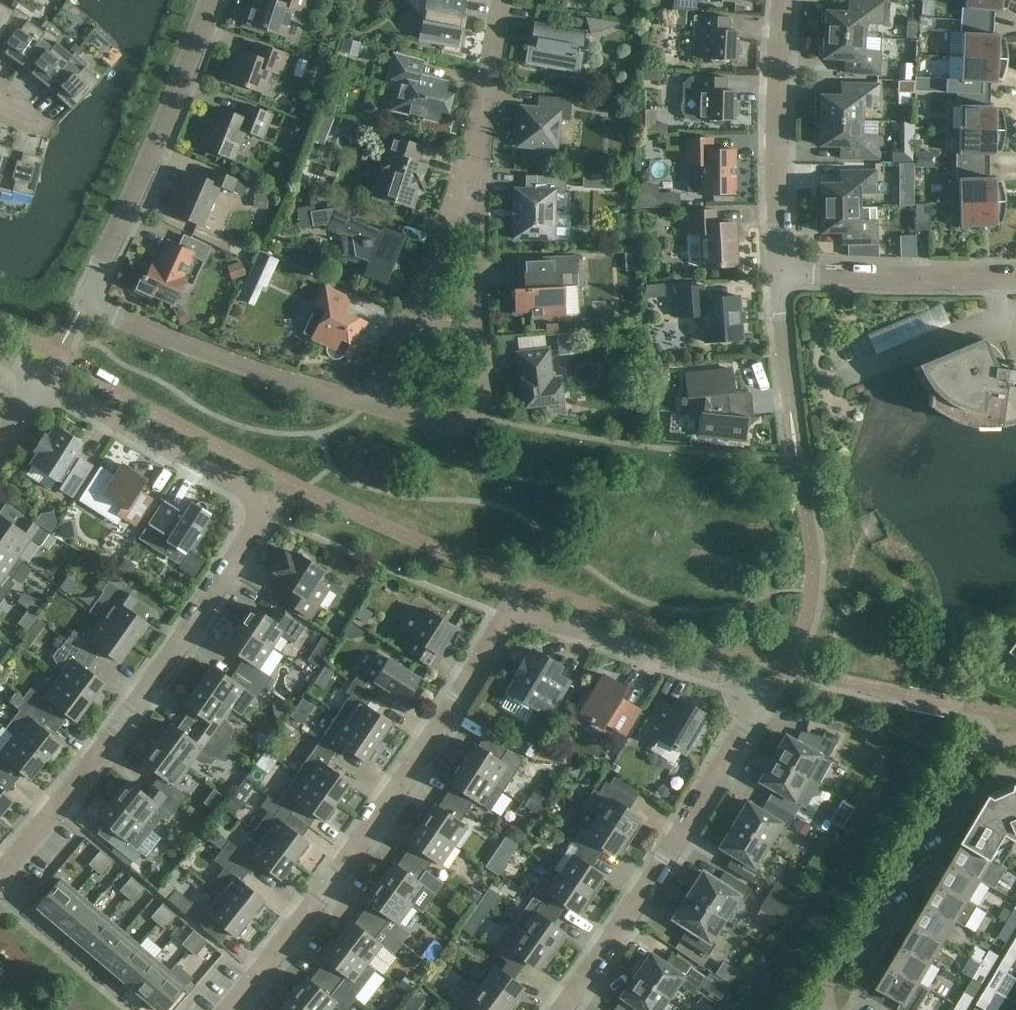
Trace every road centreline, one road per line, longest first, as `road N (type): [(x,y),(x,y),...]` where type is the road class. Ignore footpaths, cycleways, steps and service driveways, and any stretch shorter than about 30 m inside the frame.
road 1 (residential): [(561,1009),(767,689),(513,602),(458,699),(327,887),(224,1009)]
road 2 (residential): [(0,870),(125,721),(271,505),(41,382)]
road 3 (residential): [(365,400),(319,392),(84,303),(194,60),(211,0)]
road 4 (residential): [(818,1009),(964,761),(995,739),(1015,740)]
road 5 (residential): [(785,0),(780,275)]
road 6 (residential): [(780,275),(1015,278)]
road 7 (residential): [(365,400),(461,427),(478,417),(484,336)]
road 8 (residential): [(484,336),(472,166)]
road 9 (residential): [(472,166),(501,0)]
road 10 (residential): [(407,318),(472,166)]
road 11 (residential): [(780,275),(790,407)]

